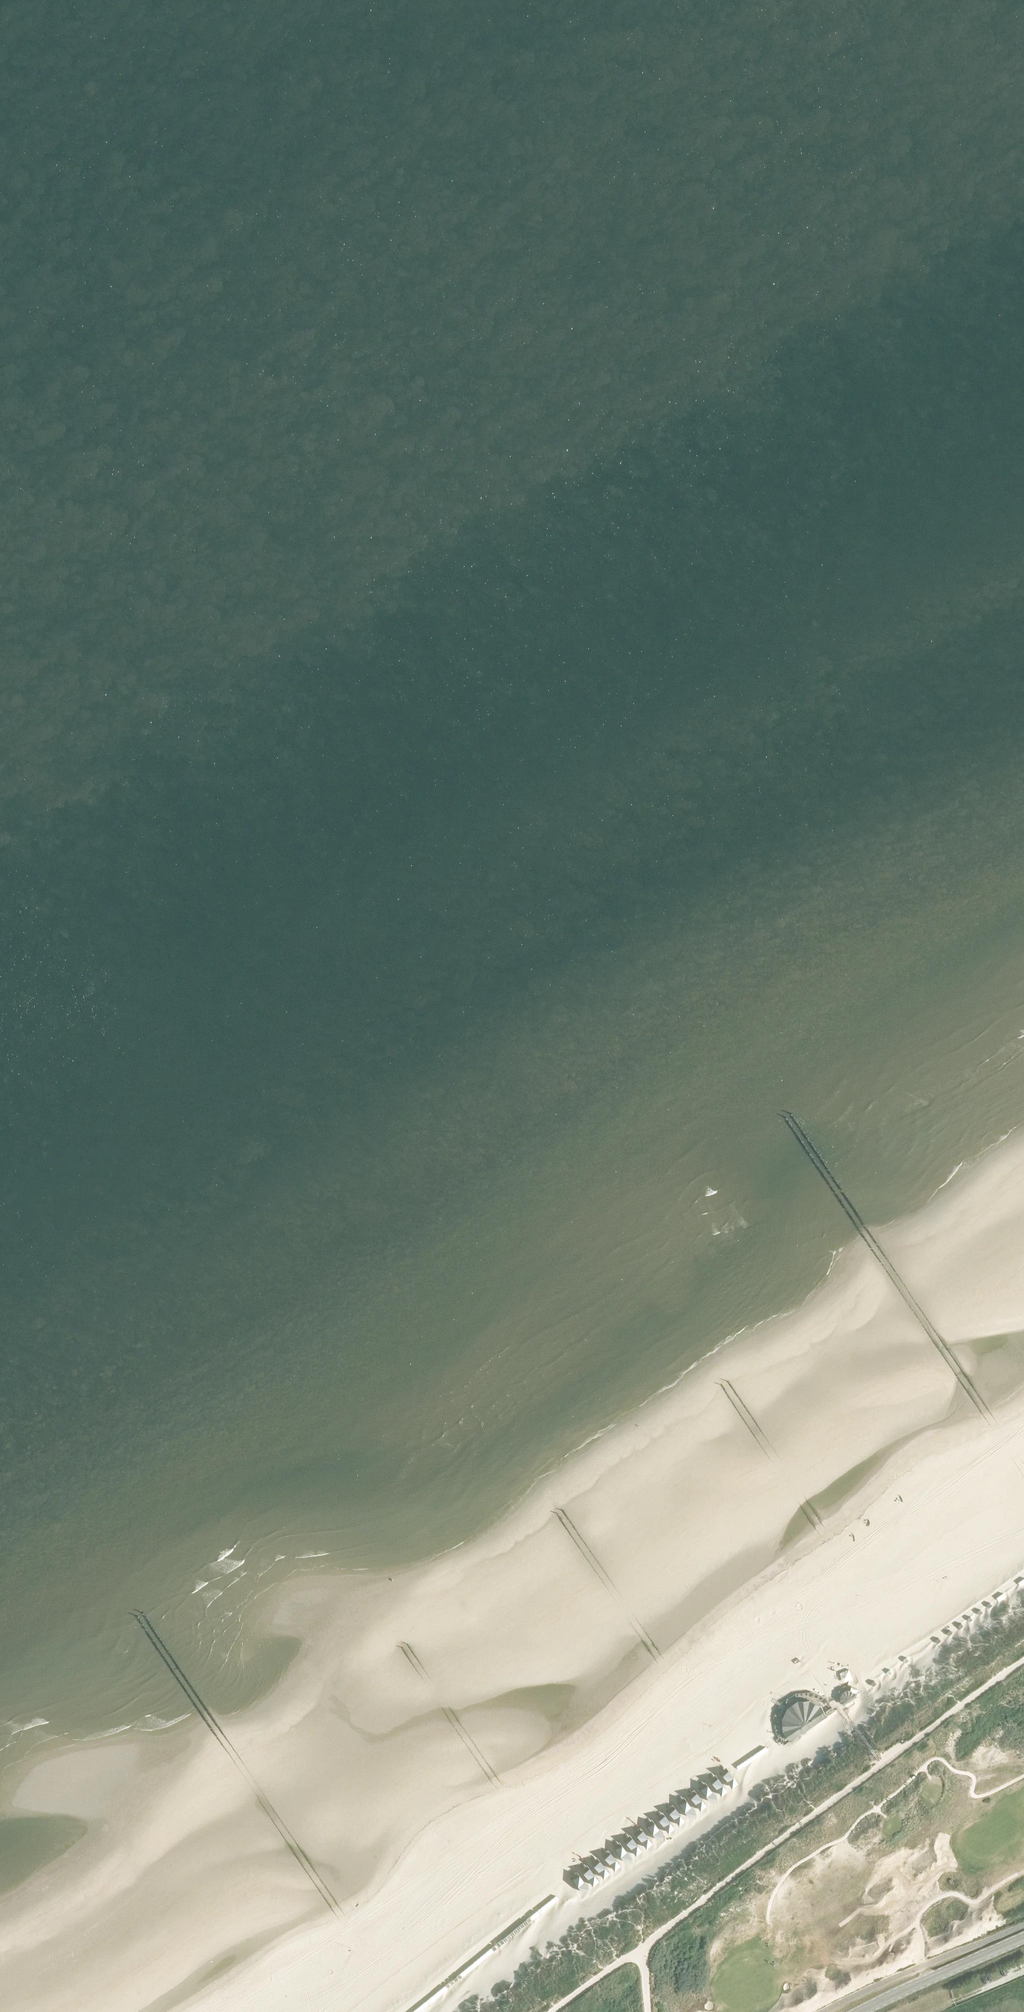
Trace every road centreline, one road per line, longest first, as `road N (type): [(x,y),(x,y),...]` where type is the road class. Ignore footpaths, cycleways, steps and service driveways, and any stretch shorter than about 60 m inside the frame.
road 1 (secondary): [(861,2011),(1023,1937)]

